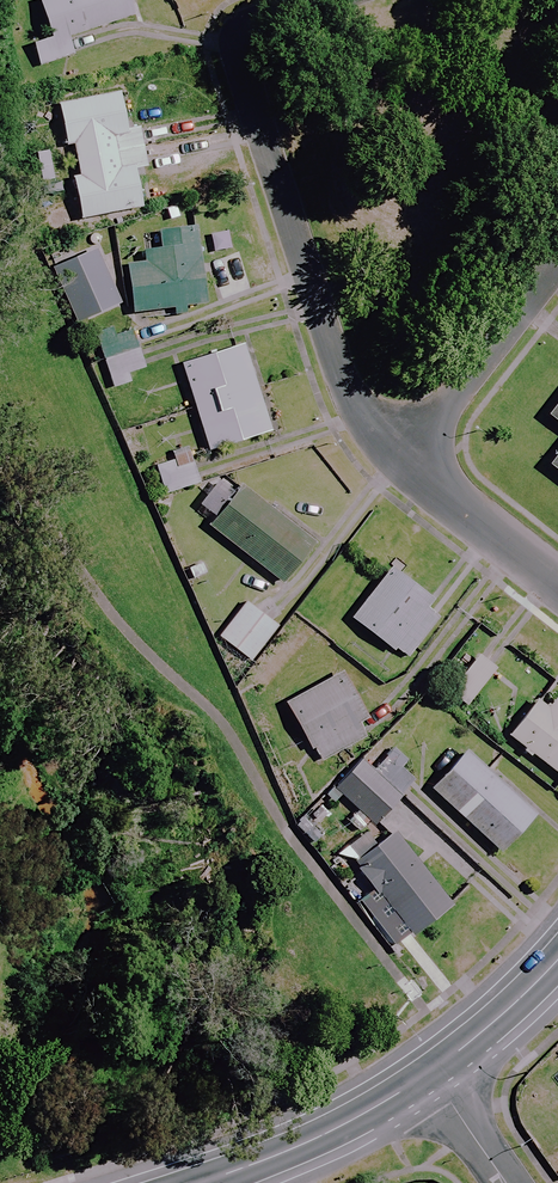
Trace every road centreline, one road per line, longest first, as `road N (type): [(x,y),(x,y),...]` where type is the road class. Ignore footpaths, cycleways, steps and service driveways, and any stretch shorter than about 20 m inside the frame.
road 1 (residential): [(407,465),(353,398),(237,67),(242,43),(267,18),(325,0)]
road 2 (tertiary): [(197,1182),(296,1147),(432,1073)]
road 3 (residential): [(557,269),(407,465)]
road 4 (residential): [(557,583),(407,465)]
road 5 (tertiary): [(432,1073),(557,959)]
road 6 (residential): [(432,1073),(510,1182)]

